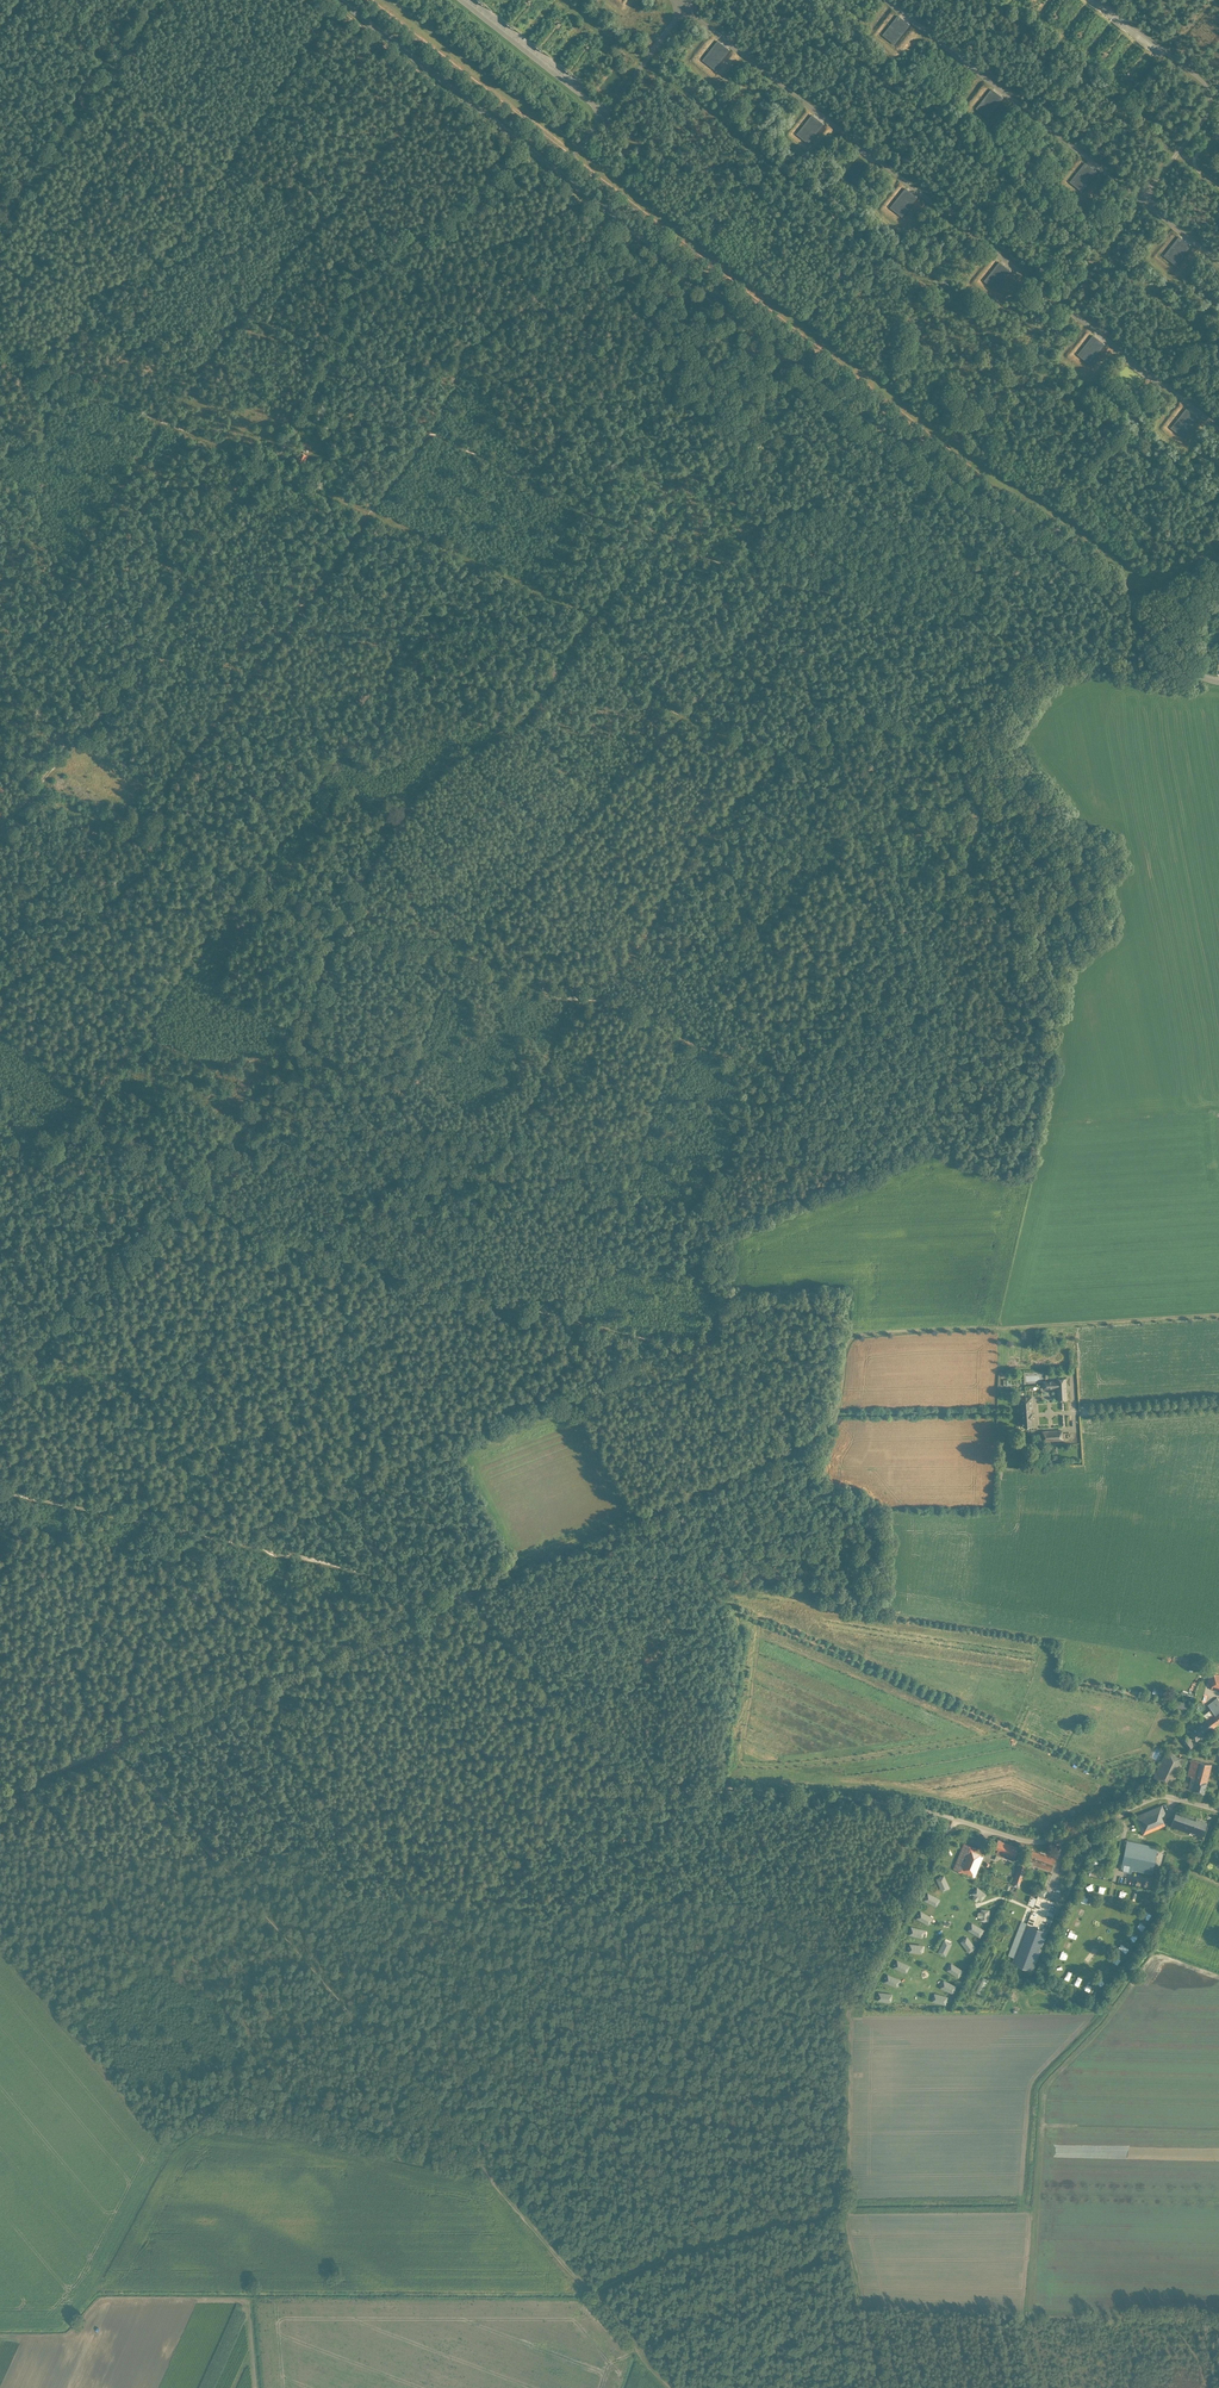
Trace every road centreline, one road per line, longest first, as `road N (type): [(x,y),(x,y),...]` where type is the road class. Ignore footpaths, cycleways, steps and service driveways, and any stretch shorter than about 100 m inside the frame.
road 1 (tertiary): [(340,0),(920,454),(1067,538),(1177,660),(1218,681)]
road 2 (unclassified): [(1218,1809),(1162,1796),(1038,1842),(886,1802),(736,1789),(682,1768),(576,1701),(491,1615),(458,1597)]
road 3 (unclassified): [(0,1796),(458,1597)]
road 4 (track): [(343,2008),(640,2353)]
road 5 (track): [(532,150),(469,212),(377,255),(357,276),(308,407),(290,440),(260,464)]
road 6 (track): [(843,2202),(850,2008),(957,1820)]
road 7 (track): [(31,784),(138,665),(195,554),(260,464)]
road 8 (track): [(845,1344),(918,1330),(1218,1315)]
road 9 (track): [(343,2008),(117,1741)]
road 10 (track): [(649,1511),(823,1428),(835,1410),(845,1344)]
road 11 (track): [(0,1950),(159,2139),(173,2145)]
road 12 (track): [(640,2353),(851,2255)]
road 13 (track): [(252,1544),(458,1597)]
road 14 (track): [(649,1511),(509,1568),(466,1598)]
road 15 (track): [(17,1494),(165,1526)]
road 16 (track): [(436,1925),(343,2008)]

